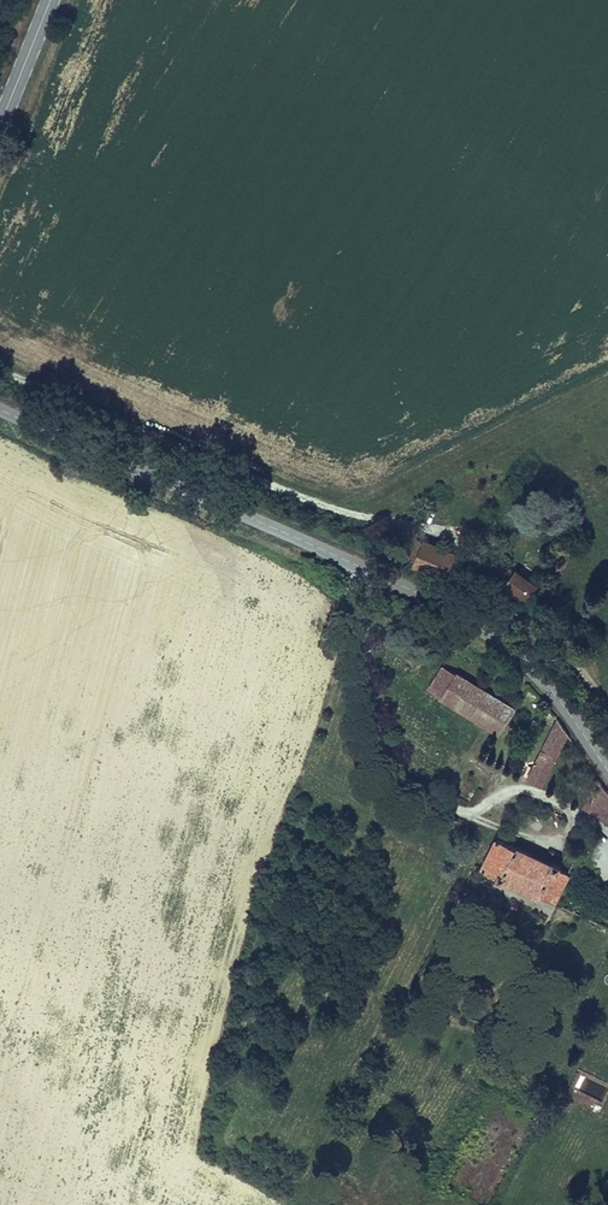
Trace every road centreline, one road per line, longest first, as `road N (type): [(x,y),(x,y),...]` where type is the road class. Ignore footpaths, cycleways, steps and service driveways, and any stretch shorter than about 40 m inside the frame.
road 1 (tertiary): [(607,771),(526,665),(458,614),(0,409)]
road 2 (secondary): [(0,125),(50,0)]

